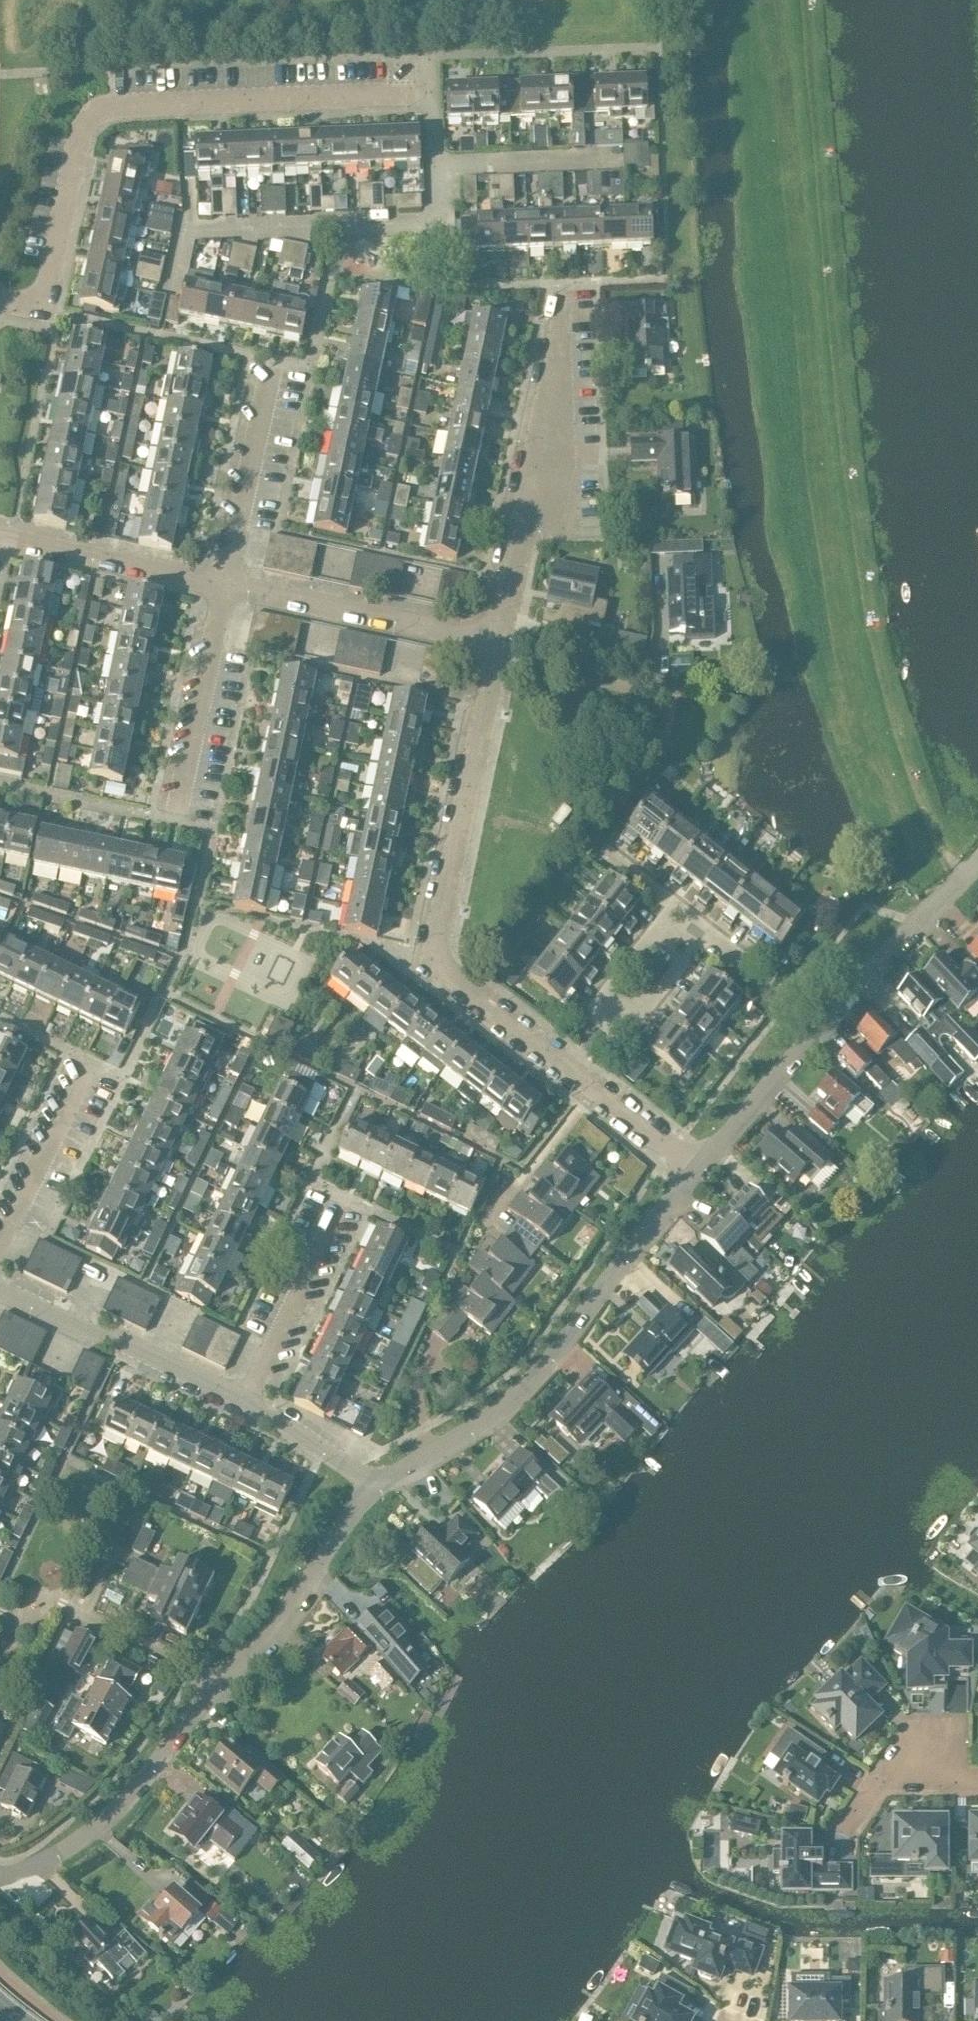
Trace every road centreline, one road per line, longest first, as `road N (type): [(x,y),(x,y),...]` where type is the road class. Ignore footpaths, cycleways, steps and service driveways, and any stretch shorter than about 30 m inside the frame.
road 1 (residential): [(0,300),(41,308),(87,117),(112,105),(428,96),(434,163),(621,157)]
road 2 (residential): [(0,1874),(33,1868),(132,1795),(210,1693),(276,1632),(375,1488)]
road 3 (residential): [(570,1070),(432,955),(494,641)]
road 4 (residential): [(375,1488),(472,1424),(693,1173)]
road 5 (residential): [(494,641),(518,541),(547,508),(562,297)]
road 6 (residential): [(693,1173),(920,921)]
road 7 (residential): [(494,641),(227,585)]
road 8 (residential): [(242,1404),(0,1284)]
road 9 (residential): [(180,815),(227,585)]
road 10 (residential): [(227,585),(0,539)]
road 11 (residential): [(242,1404),(343,1204)]
road 12 (residential): [(227,585),(275,372)]
road 13 (residential): [(0,1249),(87,1070)]
road 14 (residential): [(485,1231),(596,1092)]
road 15 (residential): [(375,1488),(242,1404)]
road 16 (residential): [(692,919),(656,931),(599,1003),(614,1014)]
road 17 (residential): [(614,1014),(629,1027),(686,953),(692,919)]
road 18 (residential): [(693,1173),(596,1092)]

